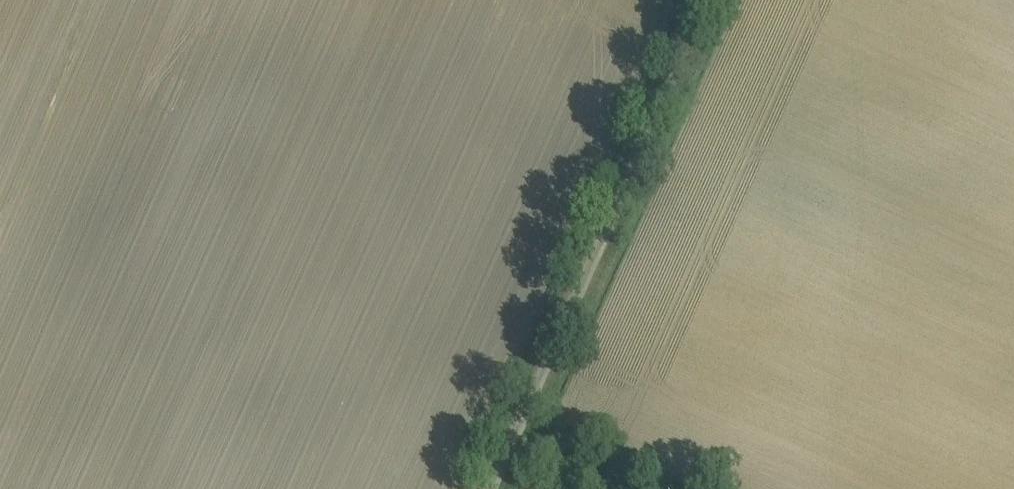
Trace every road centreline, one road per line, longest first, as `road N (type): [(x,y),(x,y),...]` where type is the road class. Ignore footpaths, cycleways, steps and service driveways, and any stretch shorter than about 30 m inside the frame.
road 1 (unclassified): [(496,488),(711,0)]

